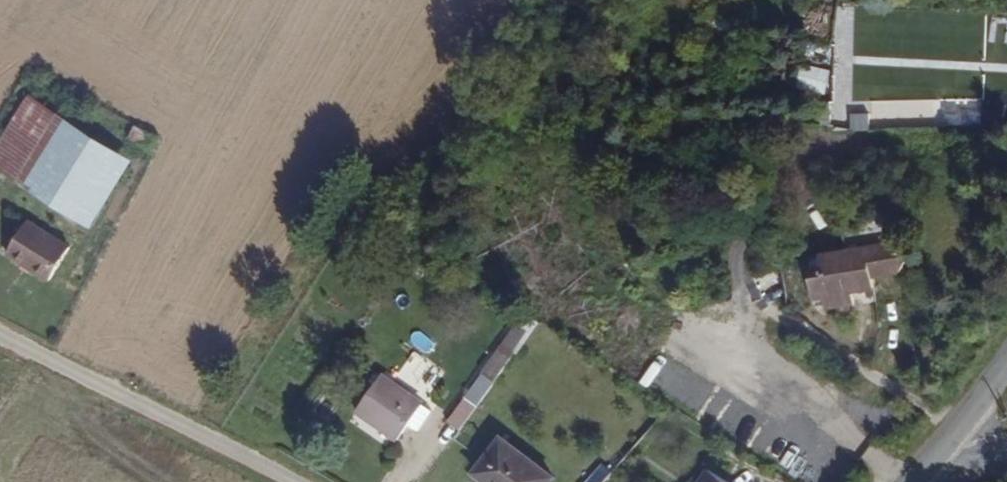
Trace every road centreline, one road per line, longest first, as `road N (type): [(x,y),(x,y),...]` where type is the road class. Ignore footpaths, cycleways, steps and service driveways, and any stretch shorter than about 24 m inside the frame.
road 1 (unclassified): [(292,481),(0,337)]

